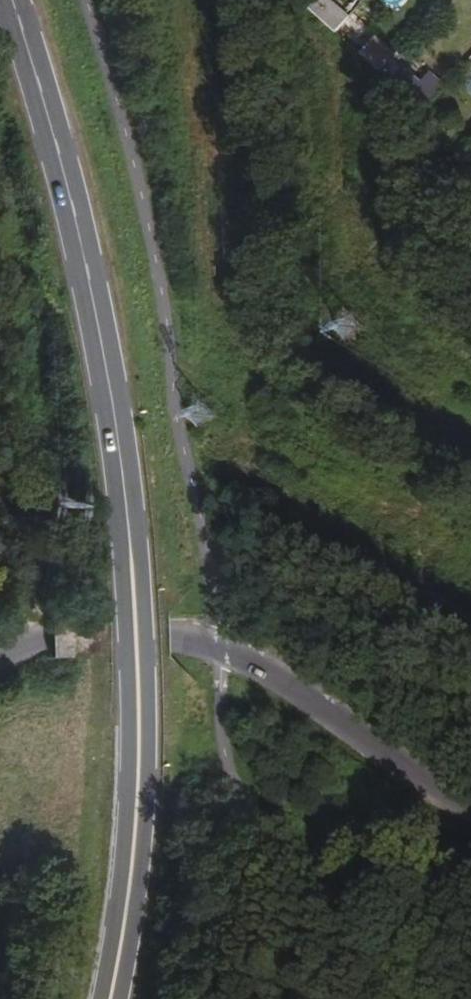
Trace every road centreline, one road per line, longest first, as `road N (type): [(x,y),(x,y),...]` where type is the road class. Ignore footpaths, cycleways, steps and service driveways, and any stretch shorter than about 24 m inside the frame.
road 1 (primary): [(107,998),(134,810),(133,656),(118,485),(57,147),(12,0)]
road 2 (secondary): [(470,802),(221,647),(166,634),(51,639),(0,658)]
road 3 (track): [(33,643),(15,543),(0,515)]

